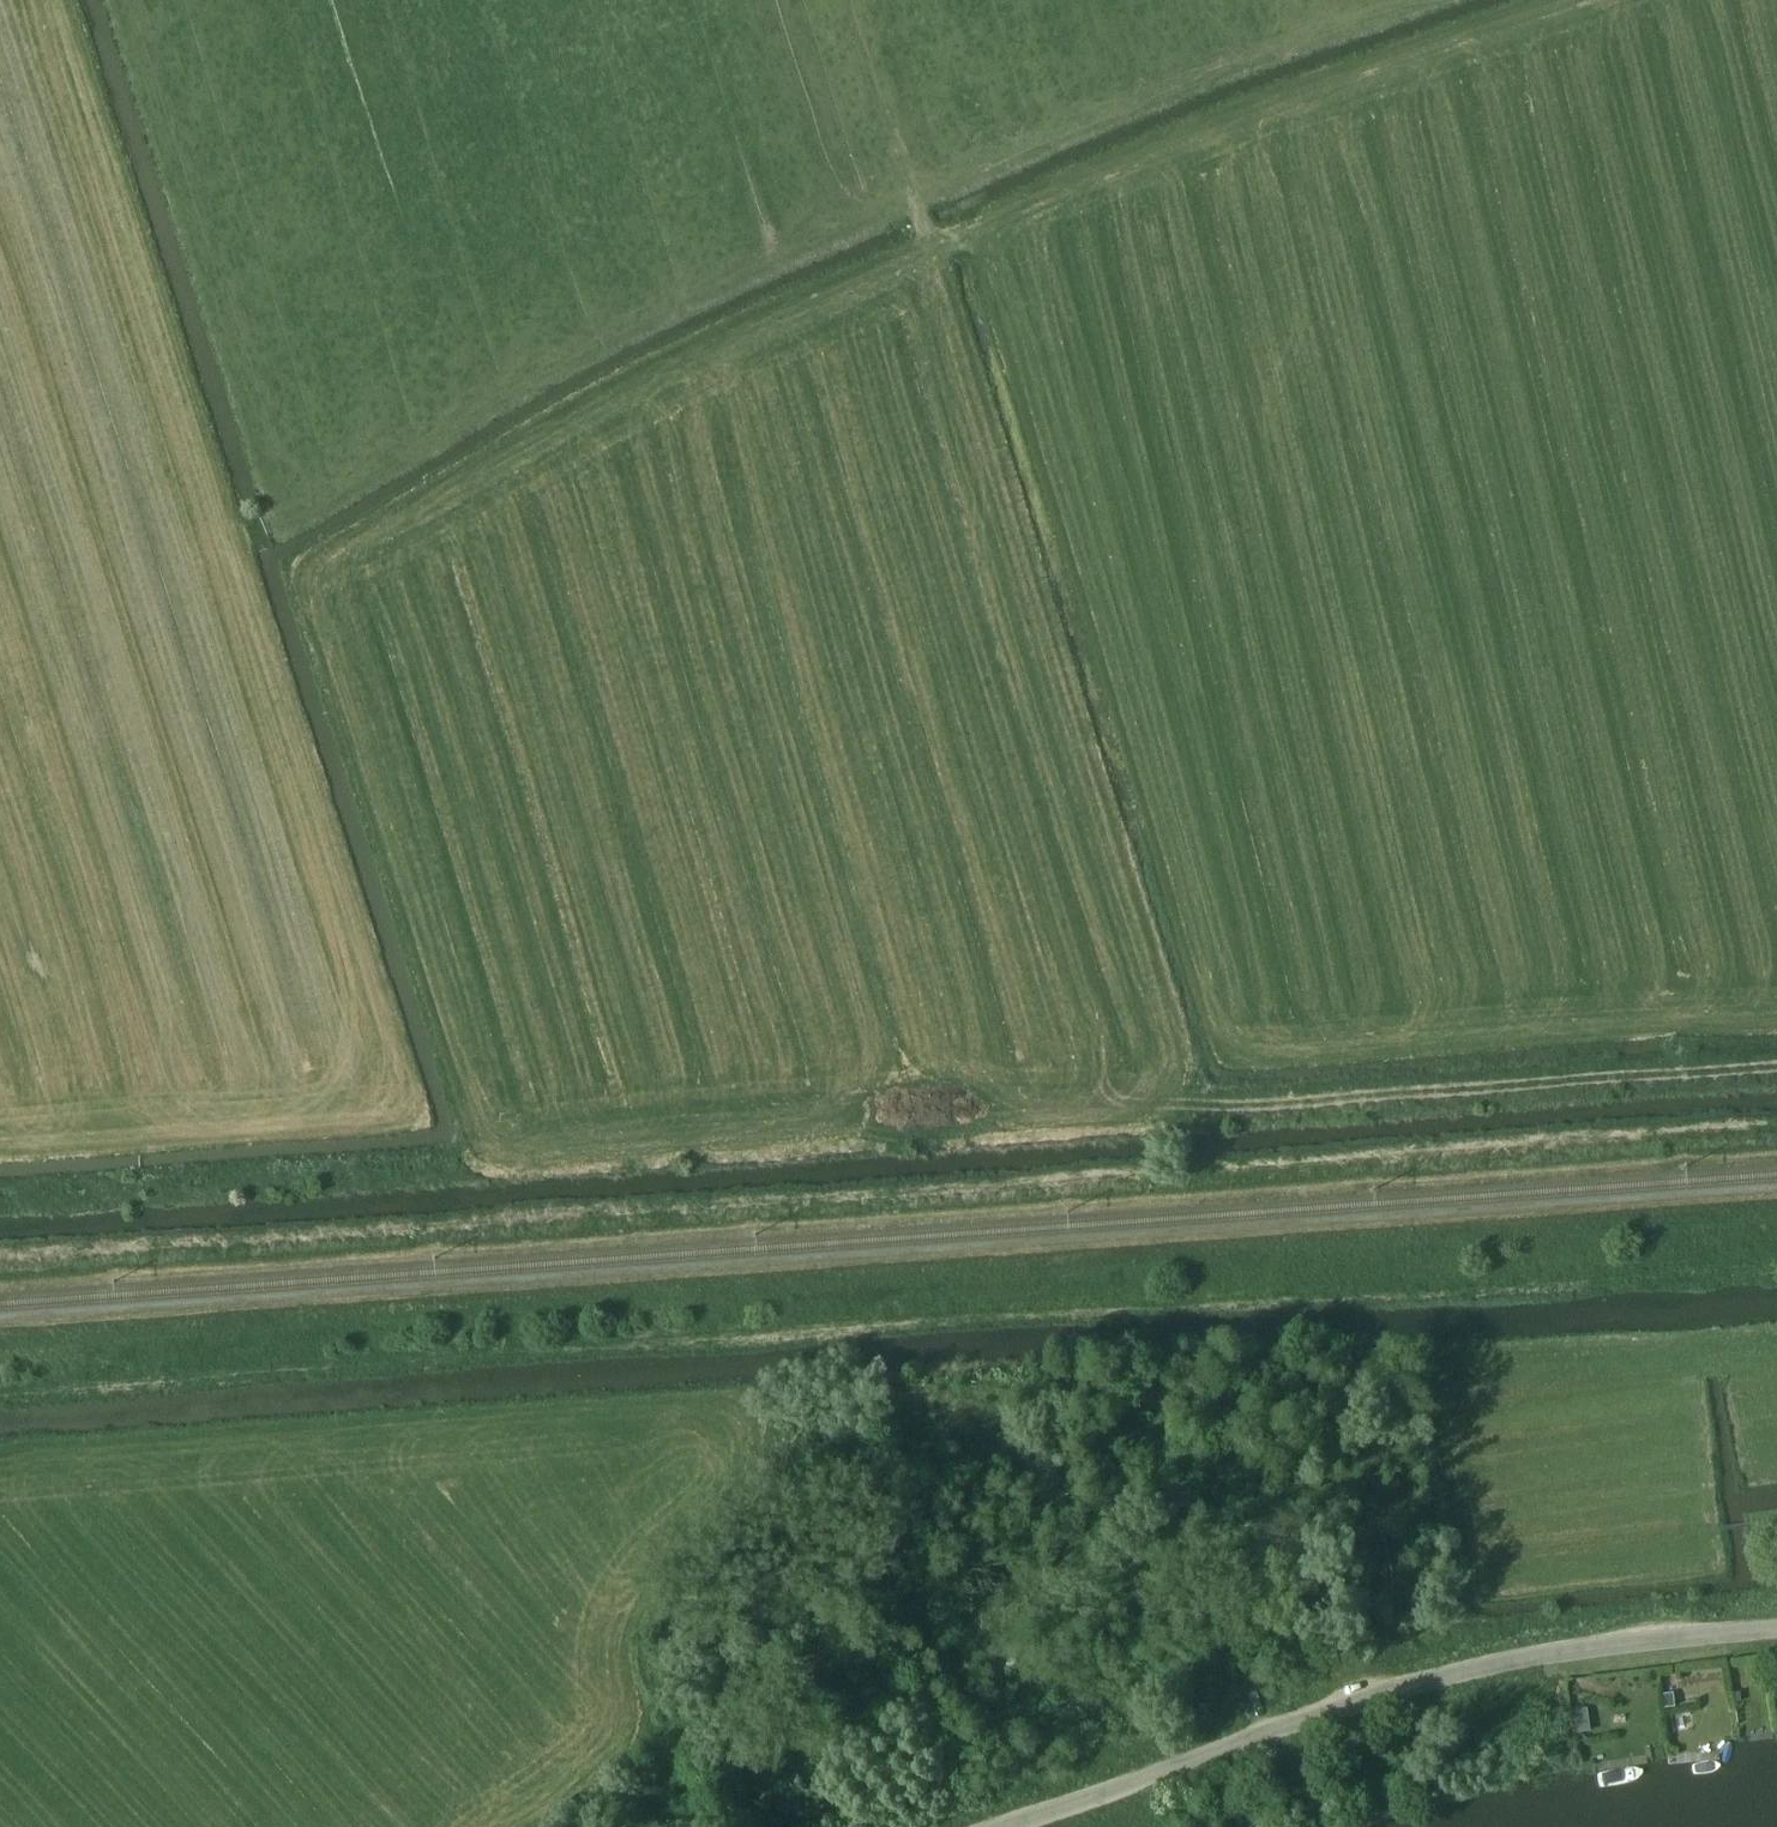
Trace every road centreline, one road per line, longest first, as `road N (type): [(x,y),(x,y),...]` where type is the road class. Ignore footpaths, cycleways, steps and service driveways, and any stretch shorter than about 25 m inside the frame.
road 1 (track): [(0,1217),(1776,1113)]
road 2 (unclassified): [(1013,1826),(1496,1662),(1776,1630)]

